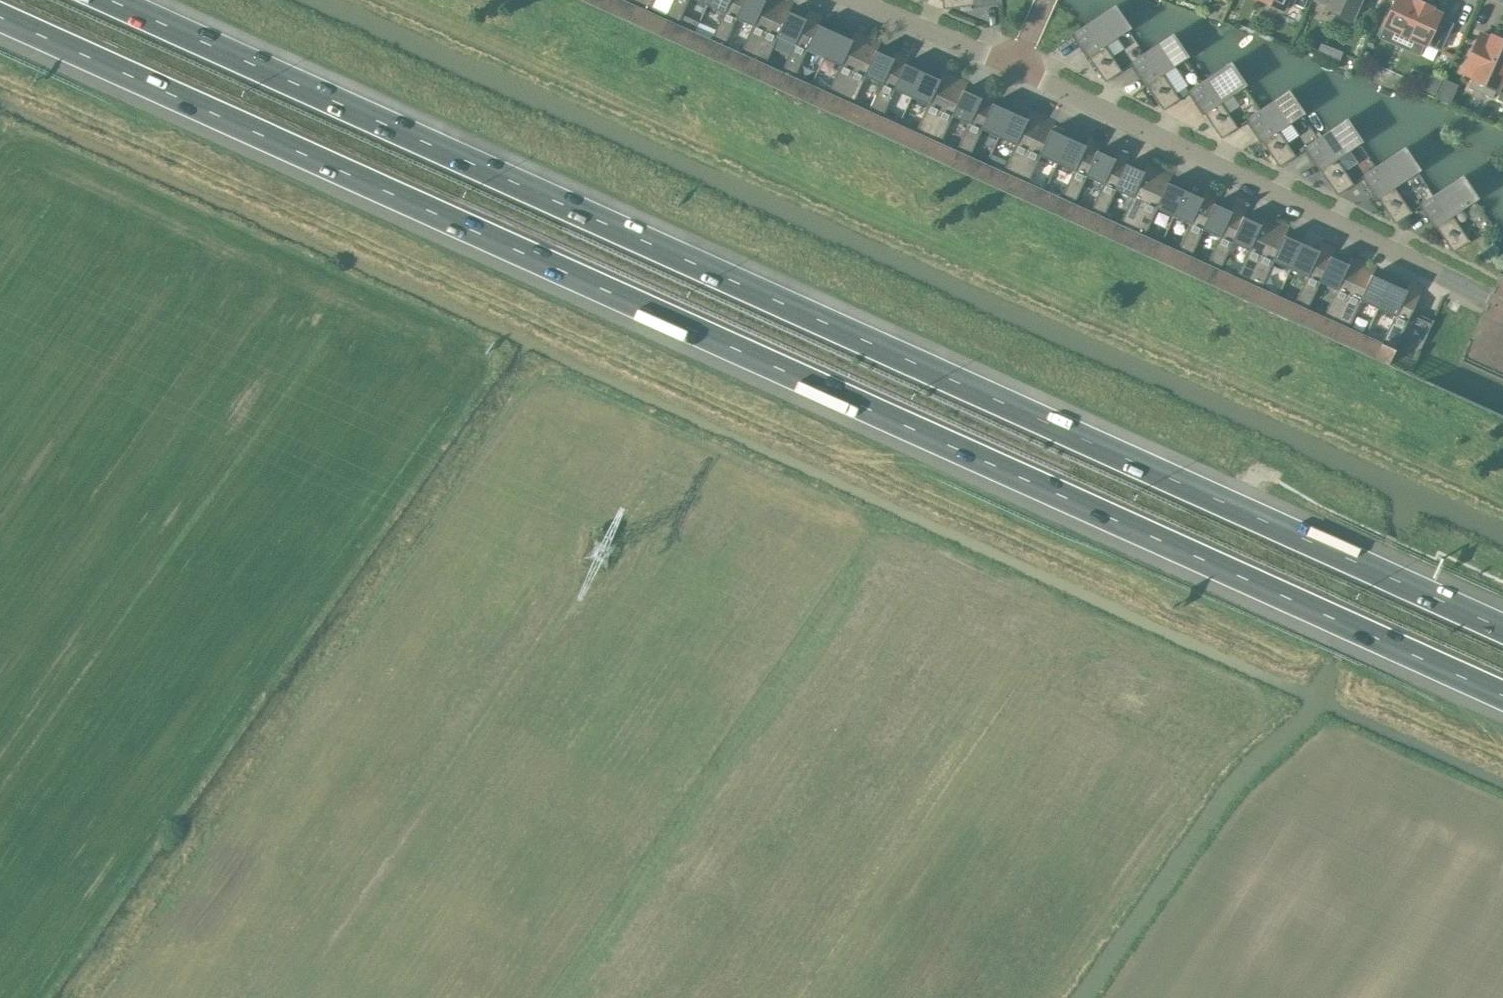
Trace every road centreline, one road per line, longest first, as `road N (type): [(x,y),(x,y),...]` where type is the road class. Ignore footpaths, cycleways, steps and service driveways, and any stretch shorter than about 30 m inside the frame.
road 1 (motorway): [(0,21),(1502,699)]
road 2 (motorway): [(1502,628),(108,0)]
road 3 (residential): [(1502,302),(1019,66)]
road 4 (residential): [(1019,66),(859,0)]

